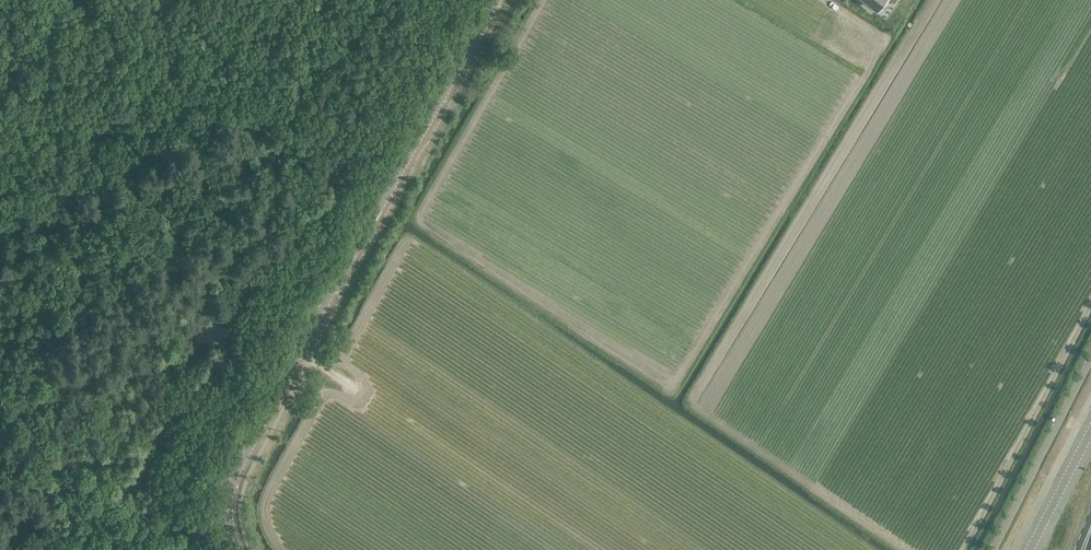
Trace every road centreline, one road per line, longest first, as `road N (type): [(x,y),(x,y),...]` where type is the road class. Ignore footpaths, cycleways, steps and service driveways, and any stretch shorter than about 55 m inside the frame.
road 1 (tertiary): [(238,549),(230,515),(238,470),(499,0)]
road 2 (track): [(813,487),(1090,19)]

